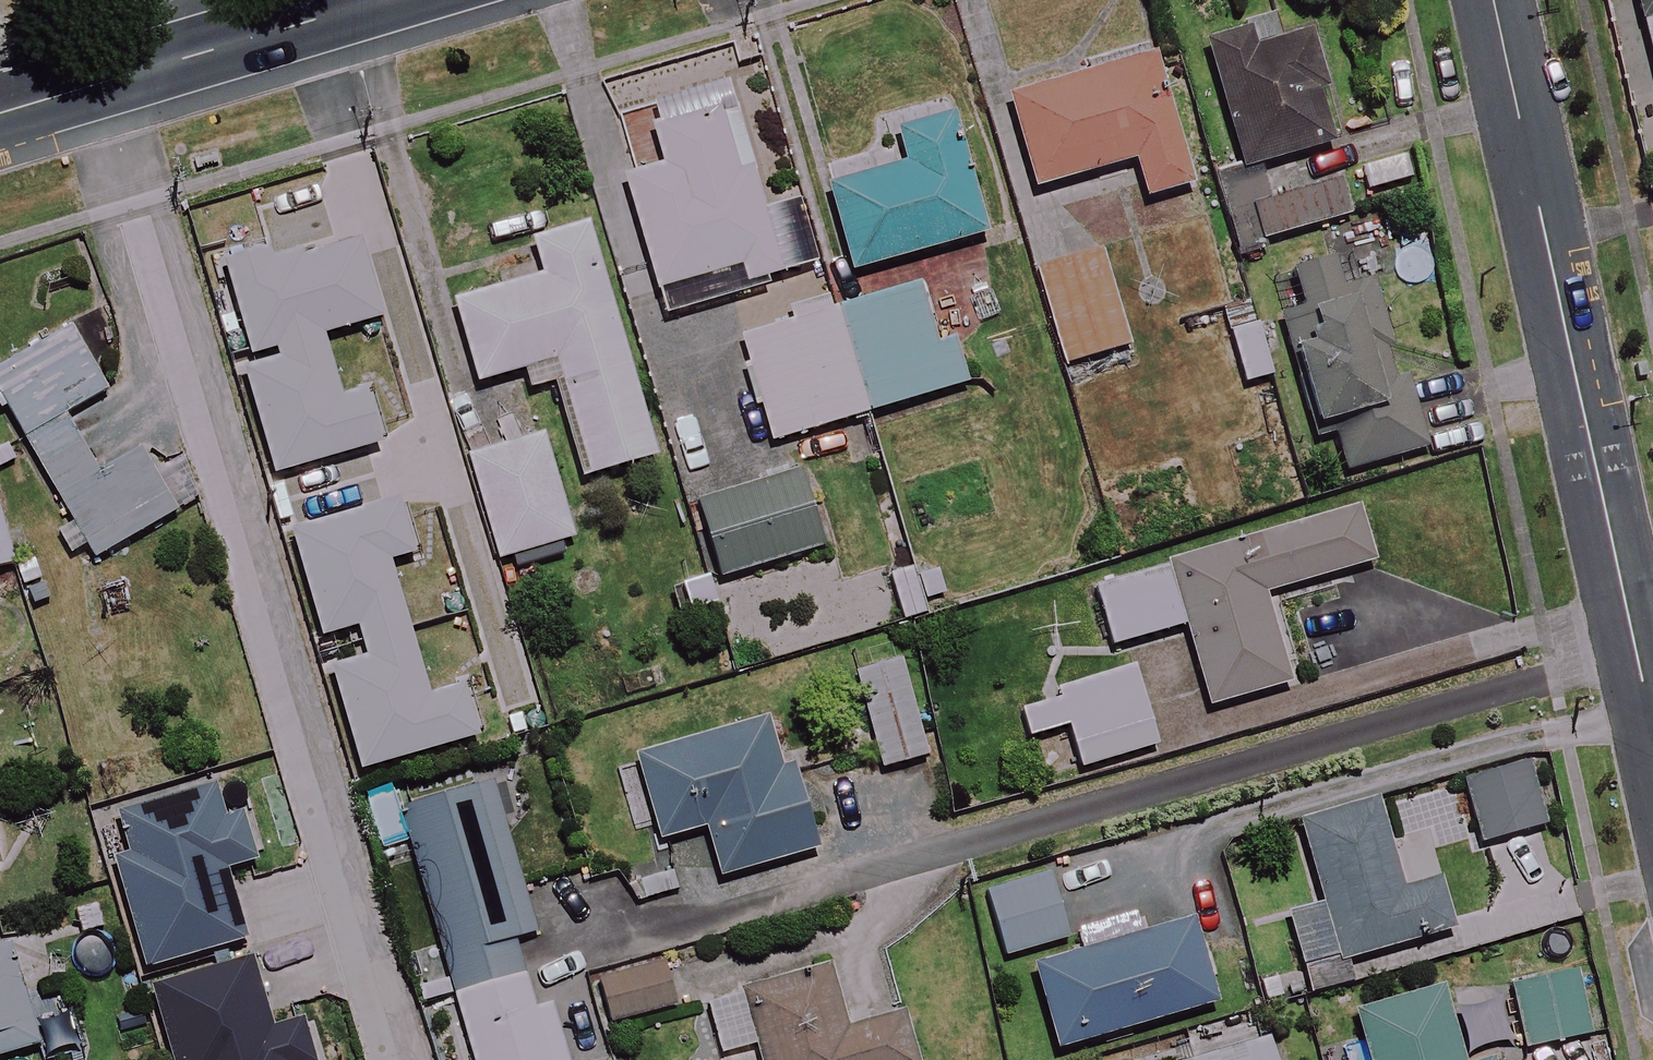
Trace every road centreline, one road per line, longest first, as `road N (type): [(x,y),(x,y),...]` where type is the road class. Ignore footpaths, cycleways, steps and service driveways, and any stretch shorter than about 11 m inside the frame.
road 1 (residential): [(1490,0),(1652,730)]
road 2 (primary): [(0,114),(382,0)]

